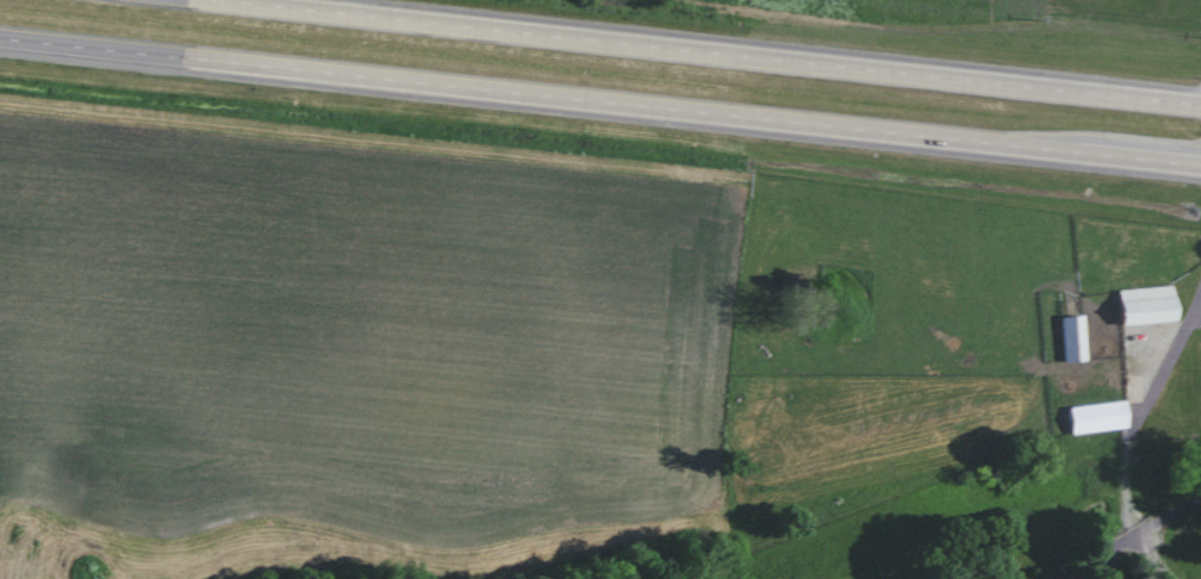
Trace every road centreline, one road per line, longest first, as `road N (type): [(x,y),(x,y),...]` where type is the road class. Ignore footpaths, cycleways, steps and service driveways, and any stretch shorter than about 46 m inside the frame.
road 1 (trunk): [(0,39),(1200,165)]
road 2 (trunk): [(1200,106),(210,0)]

